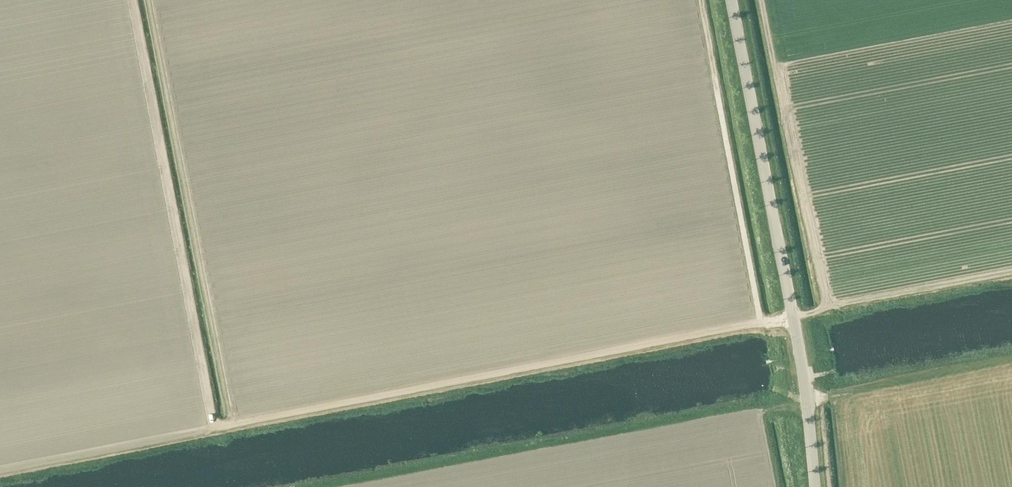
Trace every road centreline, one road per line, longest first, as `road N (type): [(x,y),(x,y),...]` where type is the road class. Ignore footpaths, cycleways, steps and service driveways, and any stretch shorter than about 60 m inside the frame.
road 1 (unclassified): [(815,486),(800,356),(731,0)]

